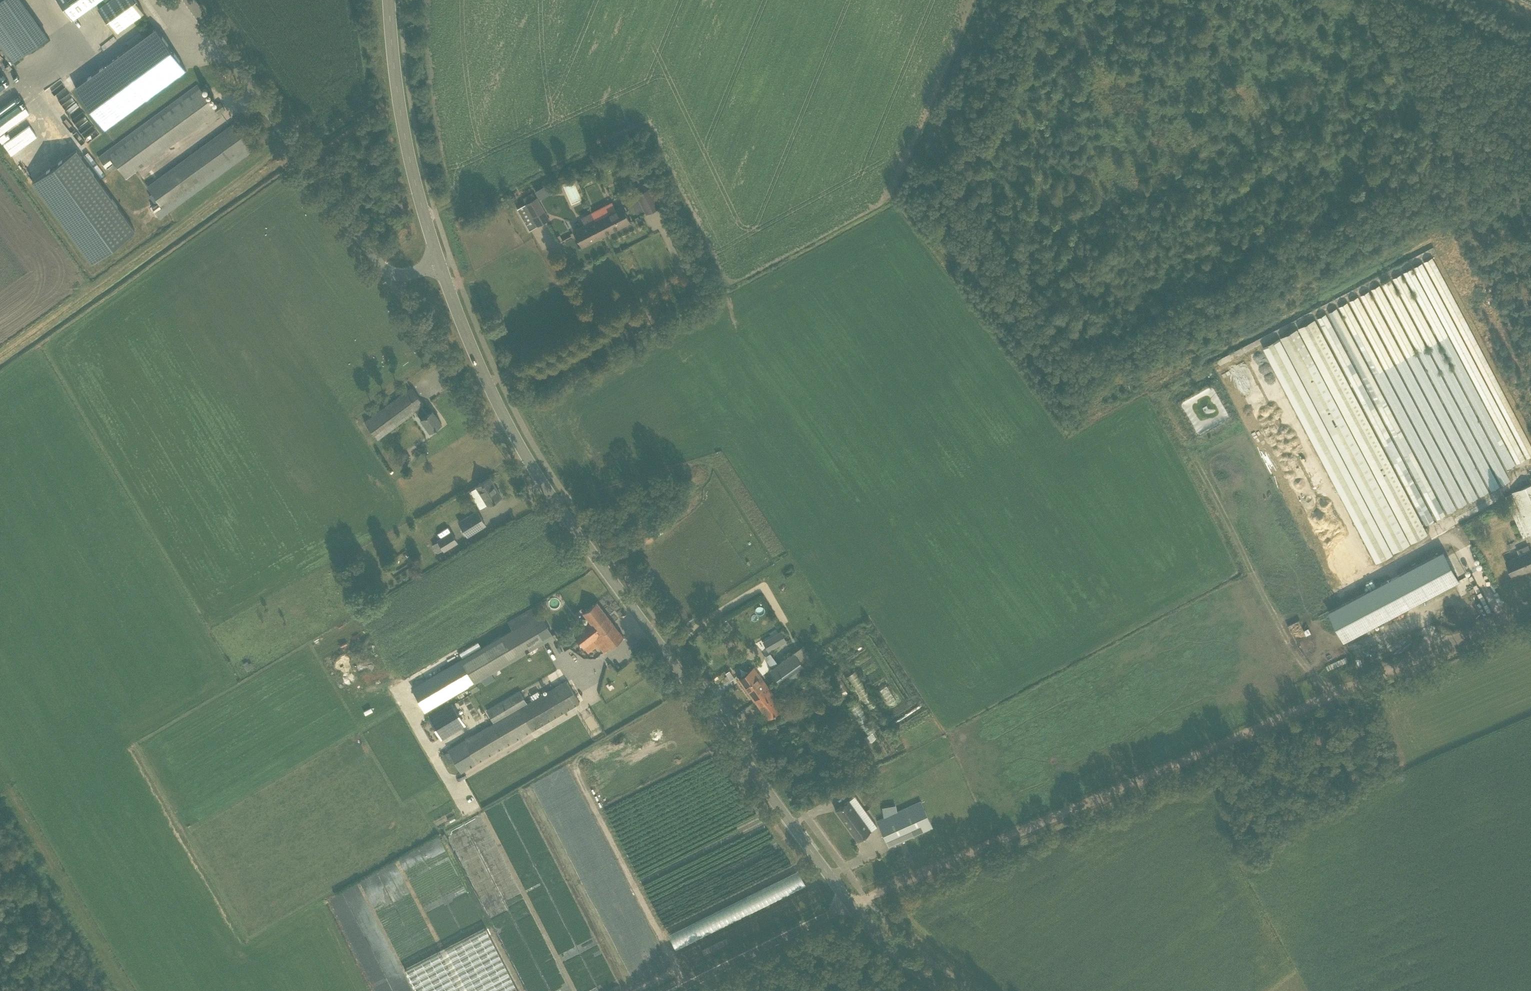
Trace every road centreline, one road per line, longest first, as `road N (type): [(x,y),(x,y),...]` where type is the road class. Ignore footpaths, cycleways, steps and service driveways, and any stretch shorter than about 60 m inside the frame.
road 1 (secondary): [(852,904),(560,519),(509,433),(438,261)]
road 2 (track): [(1530,611),(866,898)]
road 3 (unclassified): [(438,261),(404,275),(382,271),(188,0)]
road 4 (secondary): [(438,261),(413,163),(391,0)]
road 5 (unclassified): [(677,990),(852,904)]
road 6 (secondary): [(941,990),(900,960),(852,904)]

